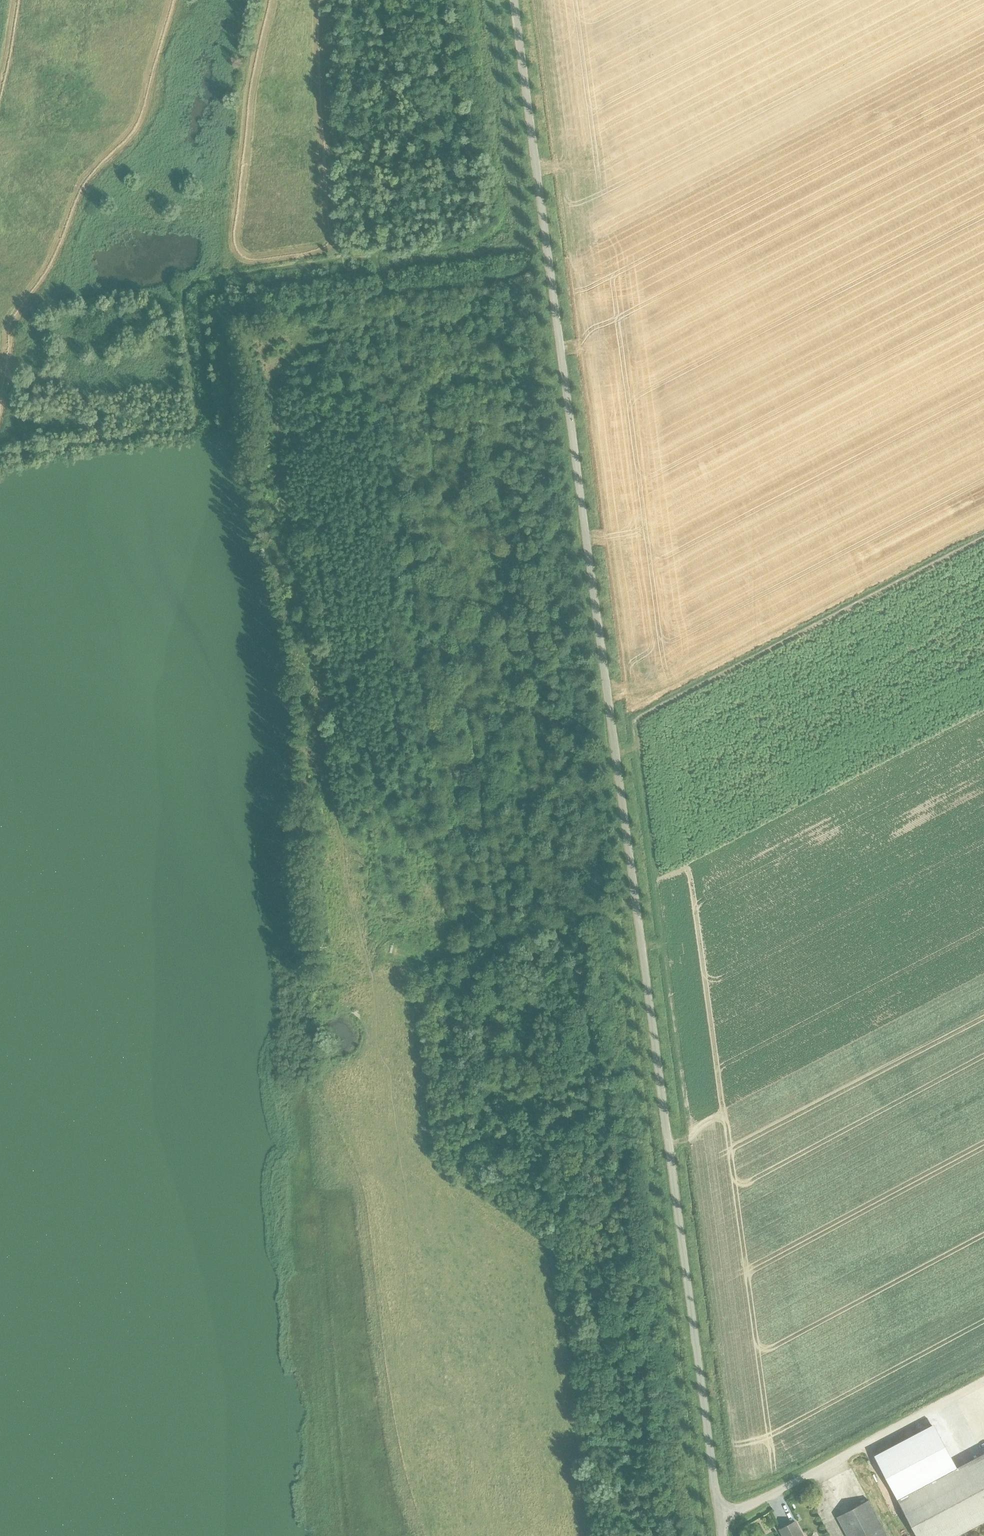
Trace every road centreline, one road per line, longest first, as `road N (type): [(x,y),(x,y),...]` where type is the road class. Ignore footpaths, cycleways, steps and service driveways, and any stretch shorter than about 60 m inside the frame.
road 1 (unclassified): [(720,1514),(514,0)]
road 2 (track): [(380,260),(383,361),(391,381),(423,406),(501,934),(489,939),(554,1139),(633,1265),(663,1535)]
road 3 (track): [(0,446),(191,414),(181,295),(201,278),(380,260)]
road 4 (unclassified): [(720,1514),(983,1380)]
road 5 (track): [(388,0),(406,102),(378,186),(380,260)]

